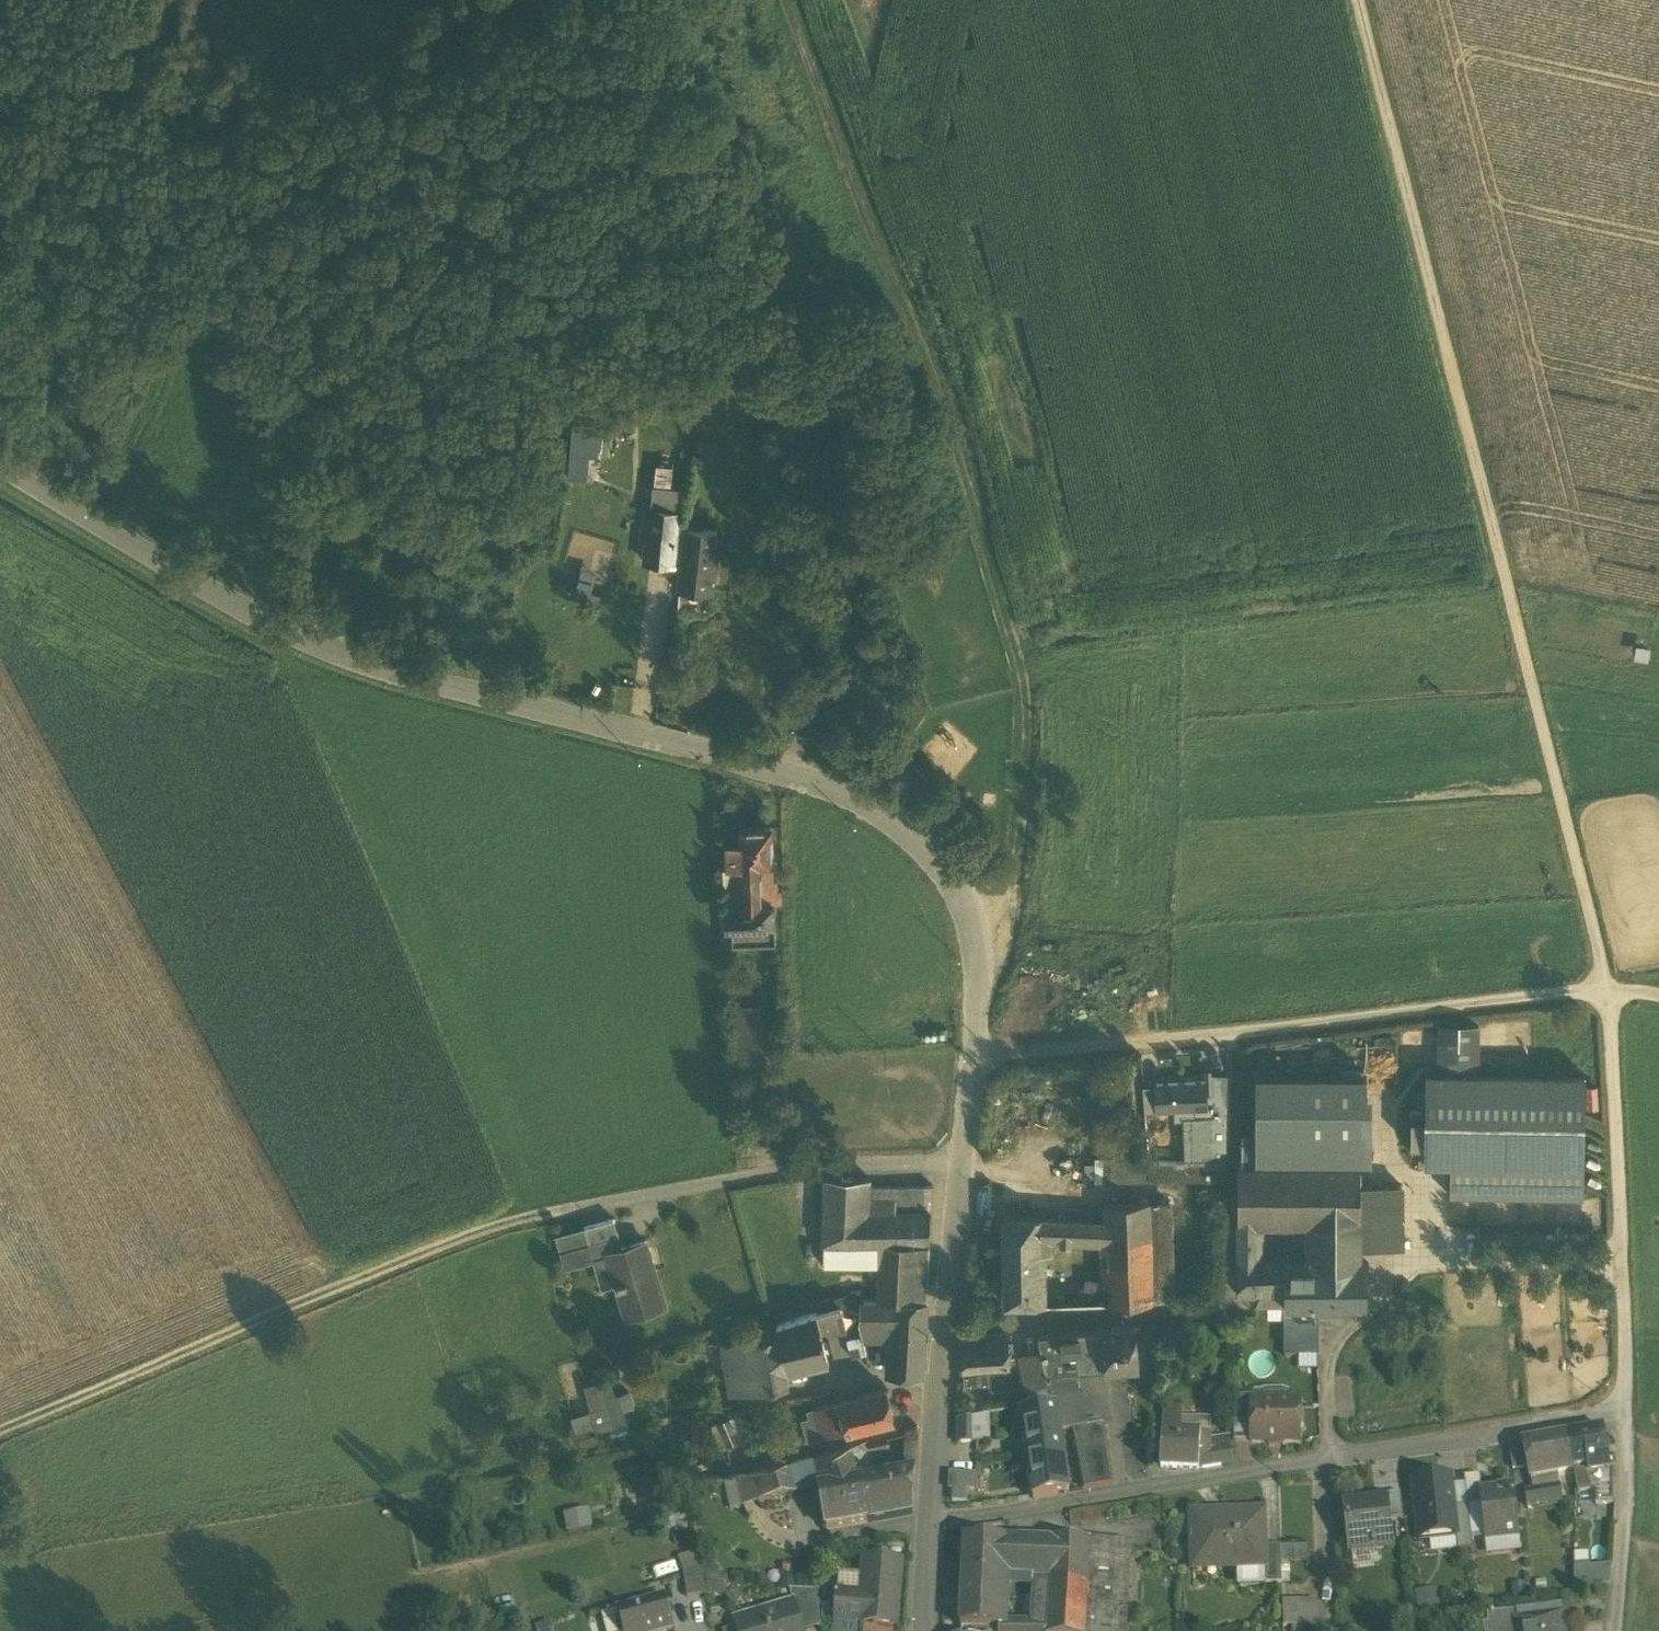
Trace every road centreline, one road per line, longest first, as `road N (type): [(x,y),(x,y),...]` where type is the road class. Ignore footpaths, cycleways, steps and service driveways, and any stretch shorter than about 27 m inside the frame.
road 1 (tertiary): [(962,1163),(977,1001),(972,927),(933,857),(890,819),(811,782),(329,651),(0,463)]
road 2 (track): [(1606,985),(1352,0)]
road 3 (track): [(976,961),(1024,857),(1031,769),(1025,672),(913,325),(849,180),(785,0)]
road 4 (residential): [(931,1519),(1624,1415)]
road 5 (track): [(1658,995),(1606,985),(974,1062)]
road 6 (track): [(132,0),(329,651)]
road 7 (track): [(554,1214),(424,1250),(0,1430)]
road 8 (unclassified): [(1606,985),(1624,1415)]
road 9 (residential): [(962,1163),(809,1167),(554,1214)]
road 10 (tertiary): [(931,1519),(962,1163)]
road 11 (residential): [(1624,1415),(1612,1630)]

